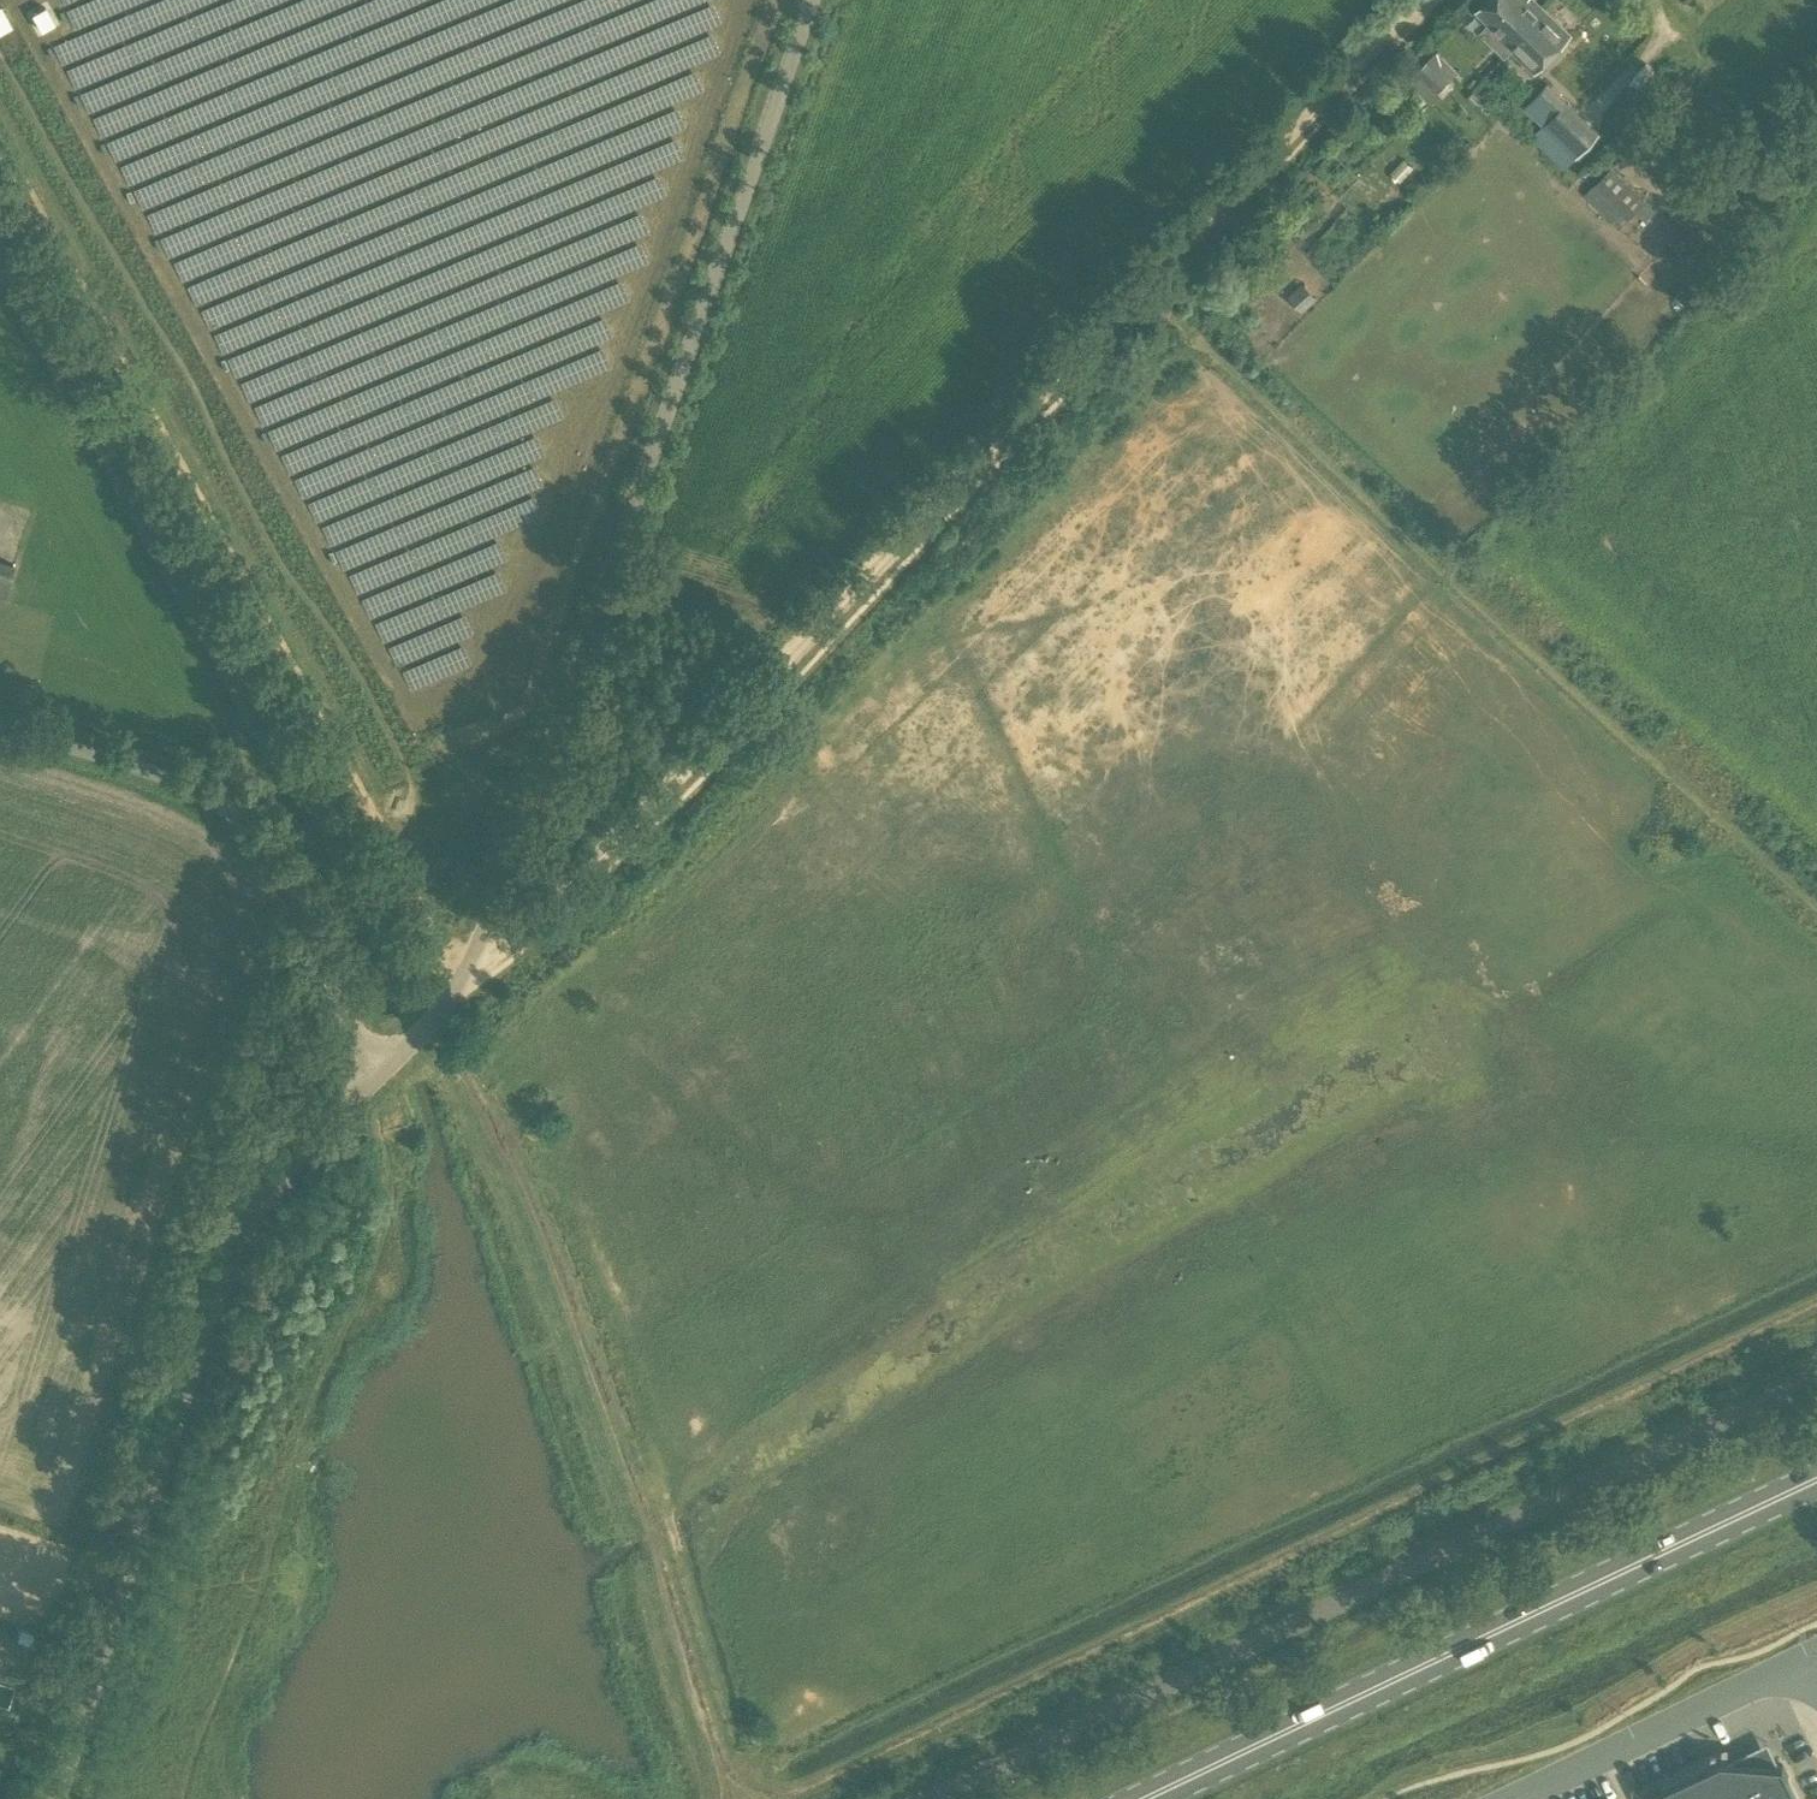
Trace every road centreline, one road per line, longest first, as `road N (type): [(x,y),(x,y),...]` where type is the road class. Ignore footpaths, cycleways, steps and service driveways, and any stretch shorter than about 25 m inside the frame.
road 1 (track): [(467,975),(634,817),(1418,0)]
road 2 (unclassified): [(379,1072),(467,975),(814,0)]
road 3 (unclassified): [(916,1798),(1213,1651),(1816,1371)]
road 4 (track): [(467,975),(436,941),(0,150)]
road 5 (unclassified): [(54,1798),(227,1266),(272,1192),(379,1072)]
road 6 (primary): [(1144,1798),(1816,1480)]
road 7 (unclassified): [(379,1072),(282,859),(237,814),(0,729)]
road 8 (unclassified): [(1814,1654),(1514,1798)]

